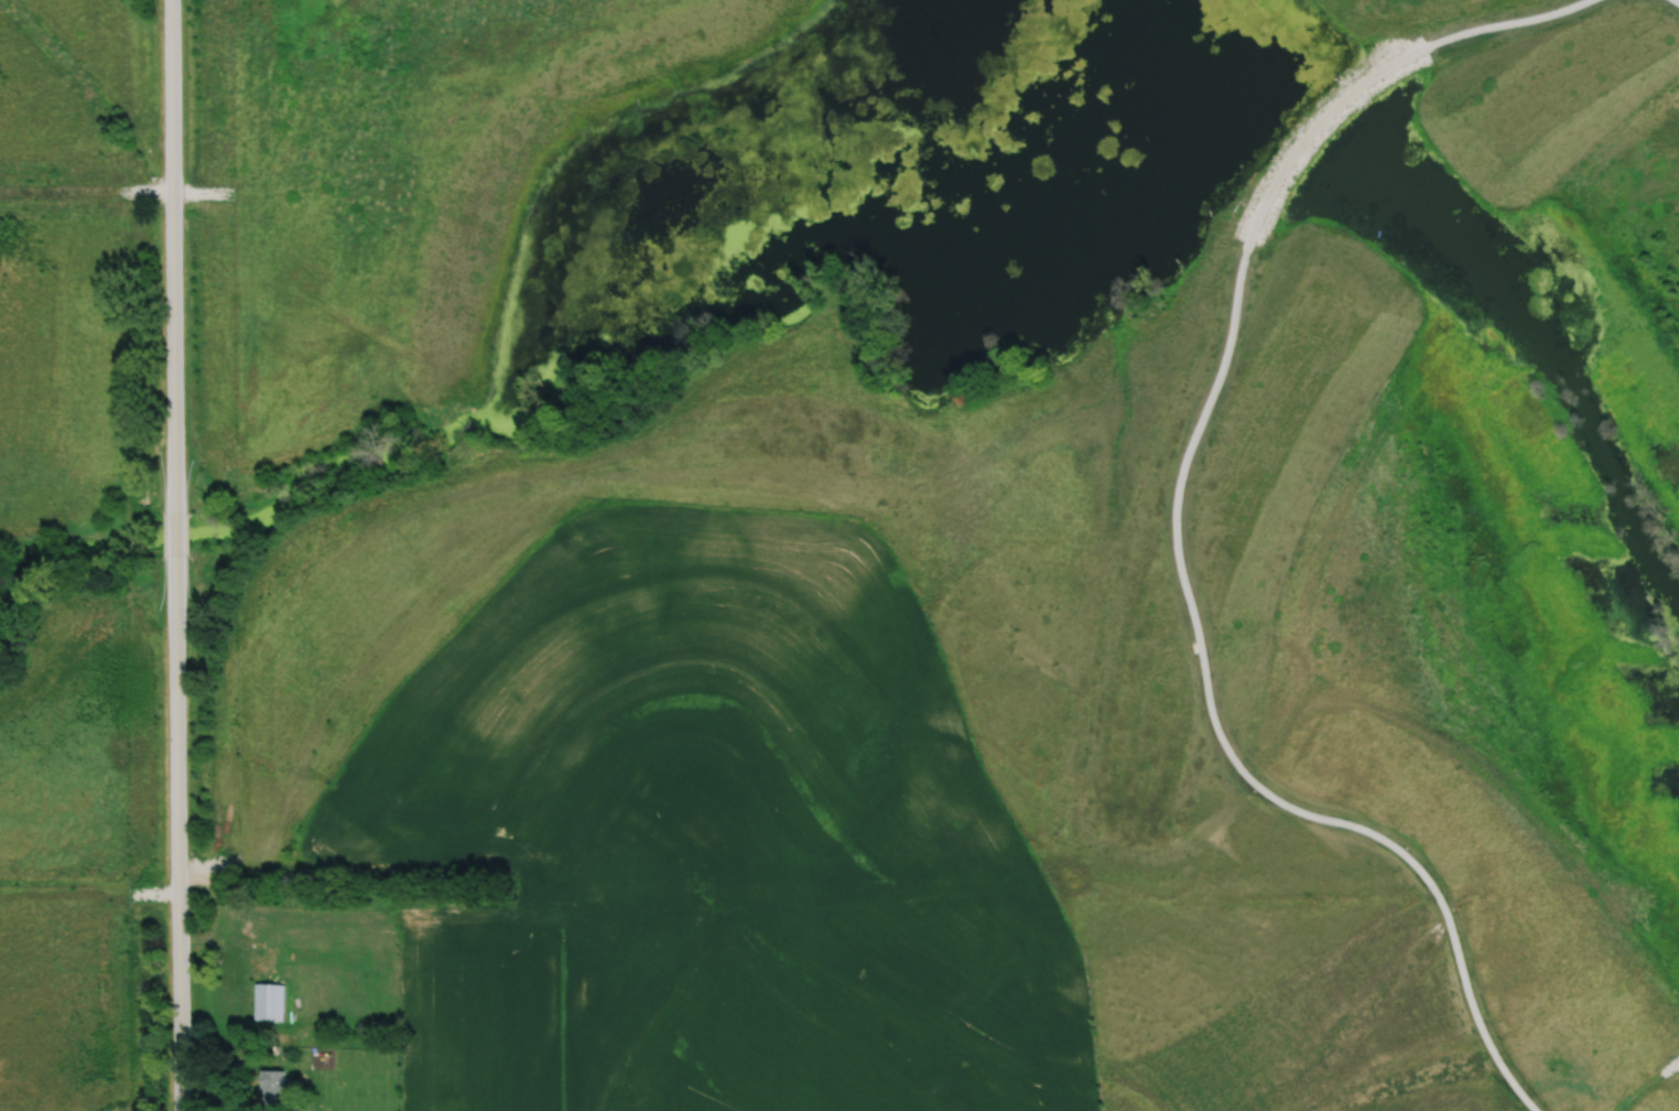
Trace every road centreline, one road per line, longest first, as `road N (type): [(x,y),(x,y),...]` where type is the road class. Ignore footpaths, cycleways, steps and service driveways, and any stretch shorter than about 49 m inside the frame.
road 1 (residential): [(177,554),(180,1110)]
road 2 (residential): [(171,0),(177,511)]

